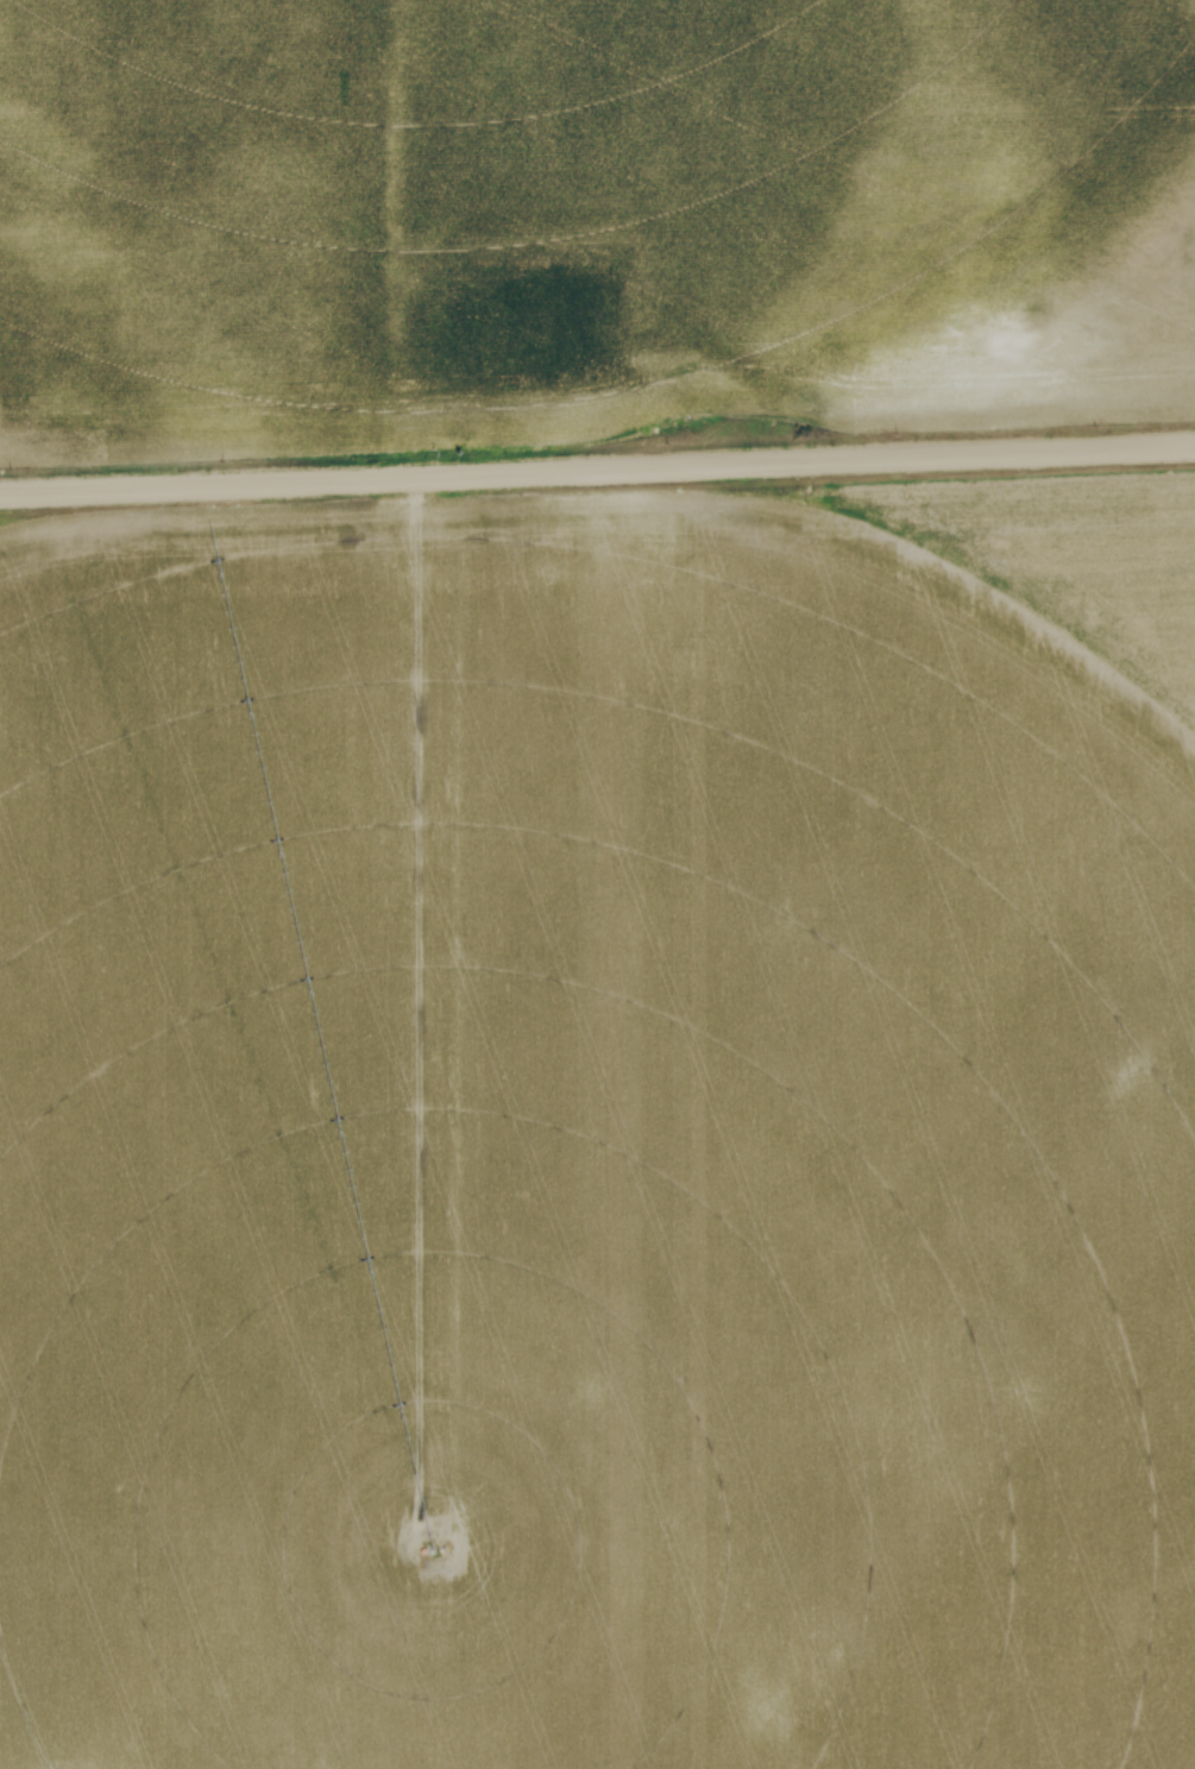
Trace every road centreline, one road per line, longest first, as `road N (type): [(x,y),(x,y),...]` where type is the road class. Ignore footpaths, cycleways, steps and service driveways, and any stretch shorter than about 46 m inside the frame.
road 1 (residential): [(1194,452),(0,498)]

